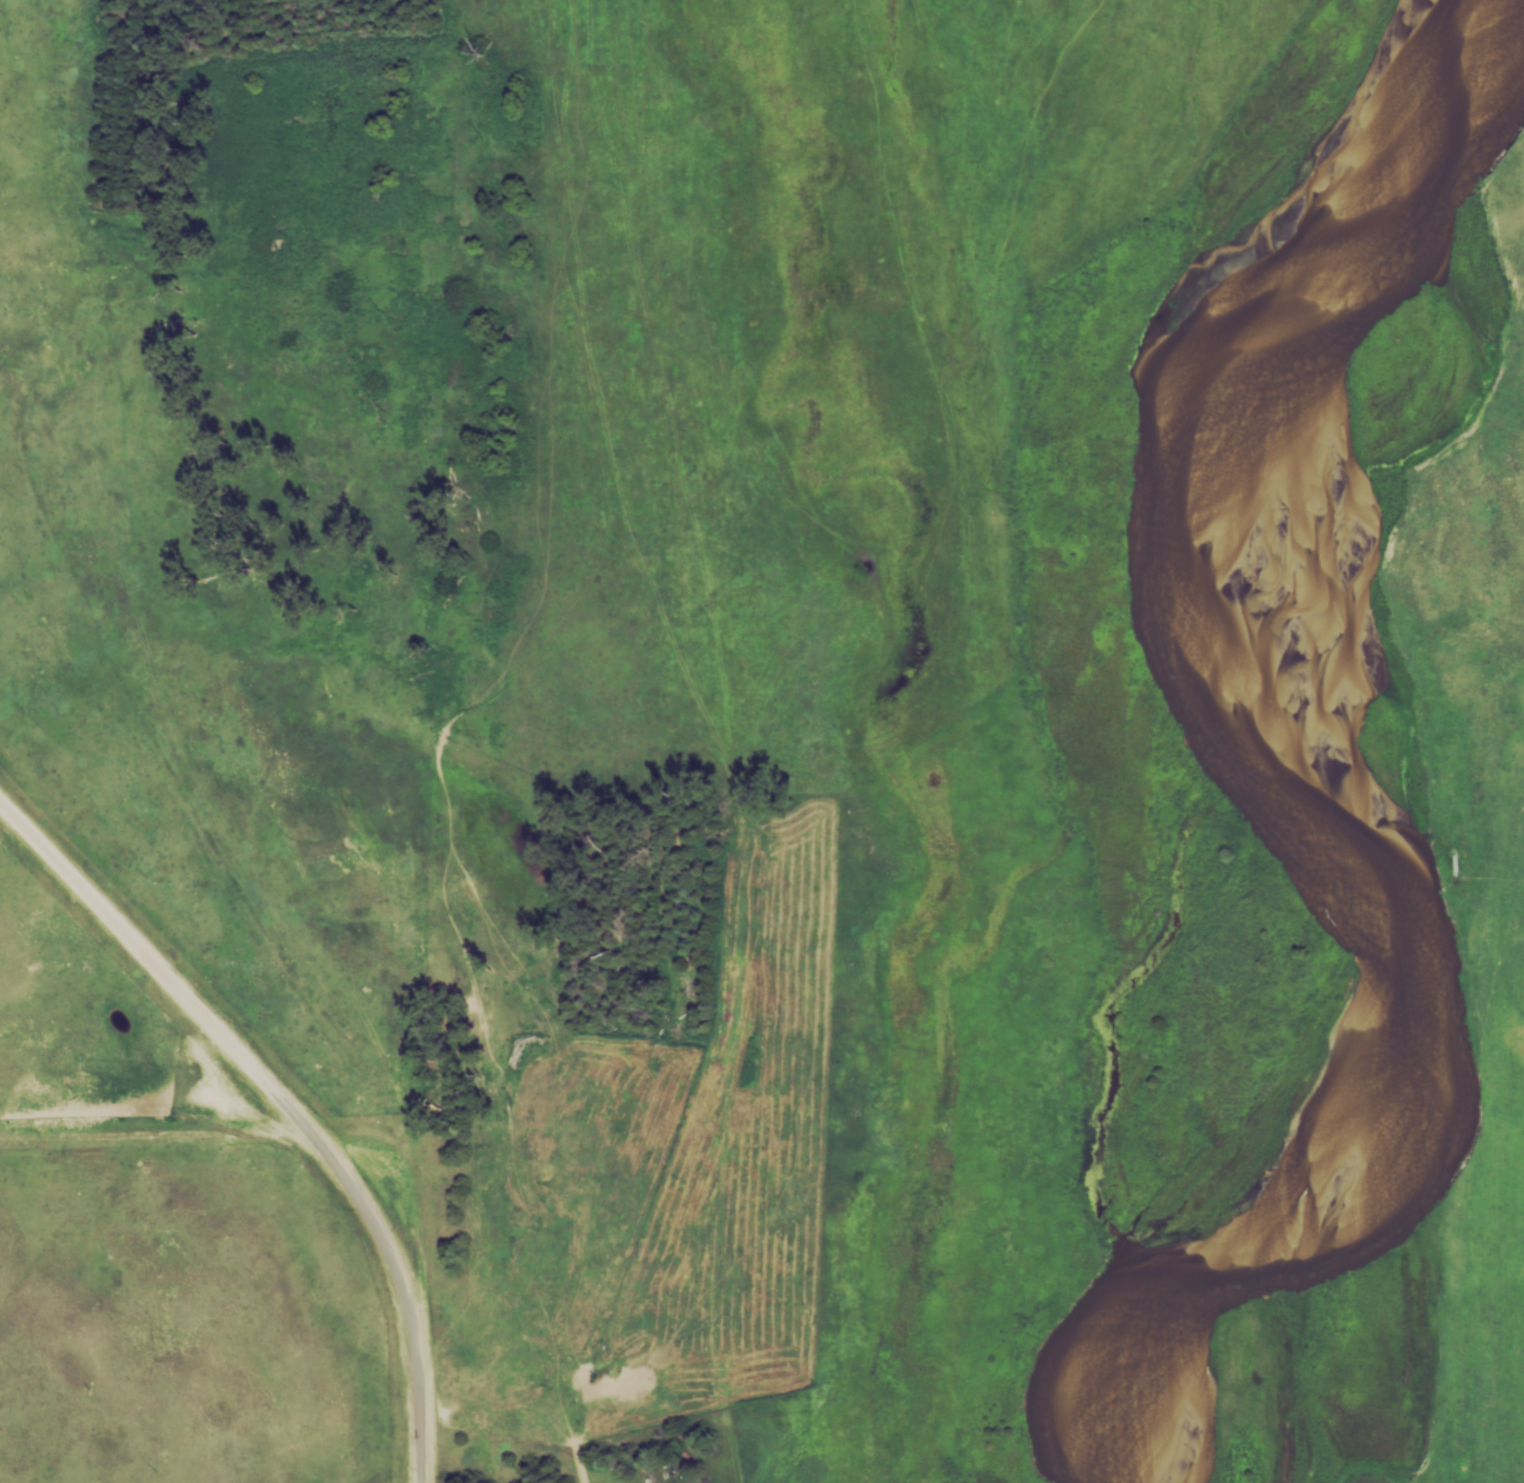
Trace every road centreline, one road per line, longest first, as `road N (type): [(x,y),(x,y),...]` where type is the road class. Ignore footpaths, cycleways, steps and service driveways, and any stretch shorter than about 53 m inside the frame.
road 1 (tertiary): [(0,818),(188,1012),(365,1220),(390,1263),(404,1317),(415,1482)]

